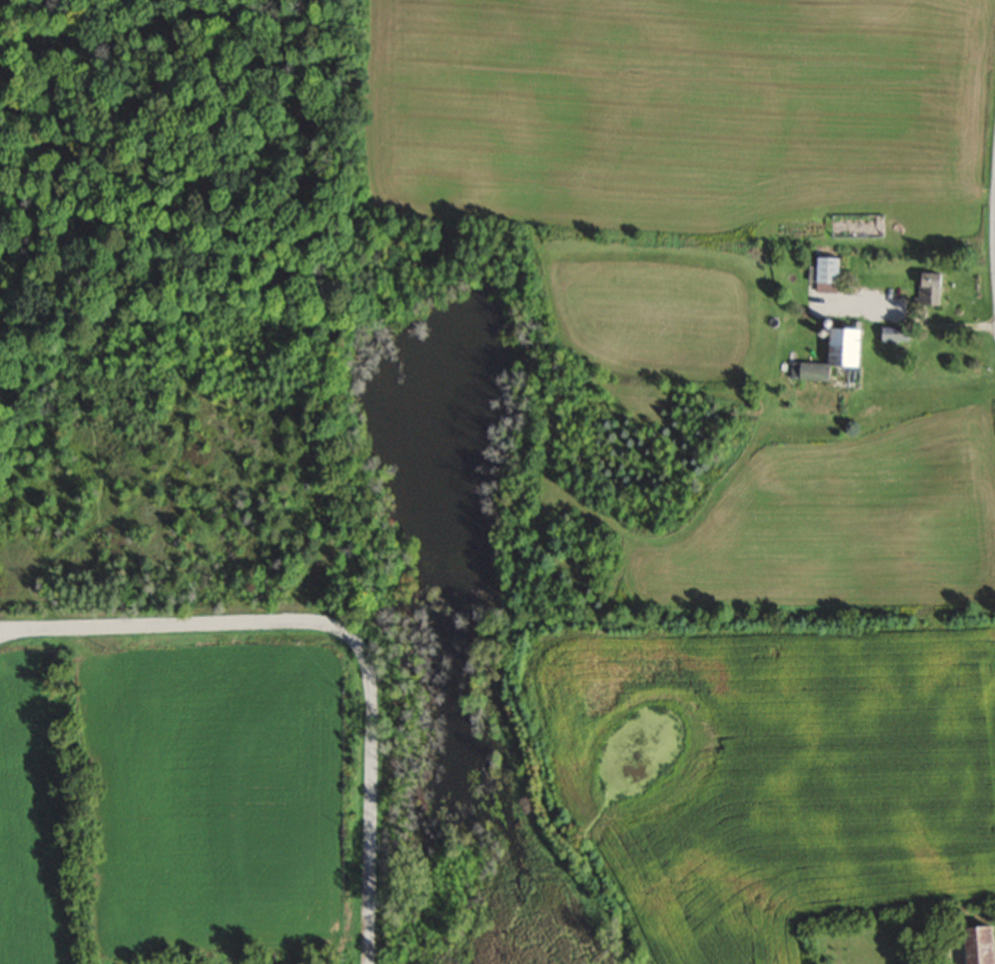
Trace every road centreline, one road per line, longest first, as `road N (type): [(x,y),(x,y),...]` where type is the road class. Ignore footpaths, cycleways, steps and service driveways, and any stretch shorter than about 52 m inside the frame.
road 1 (residential): [(367,963),(371,694),(359,646),(346,633),(307,621),(0,631)]

